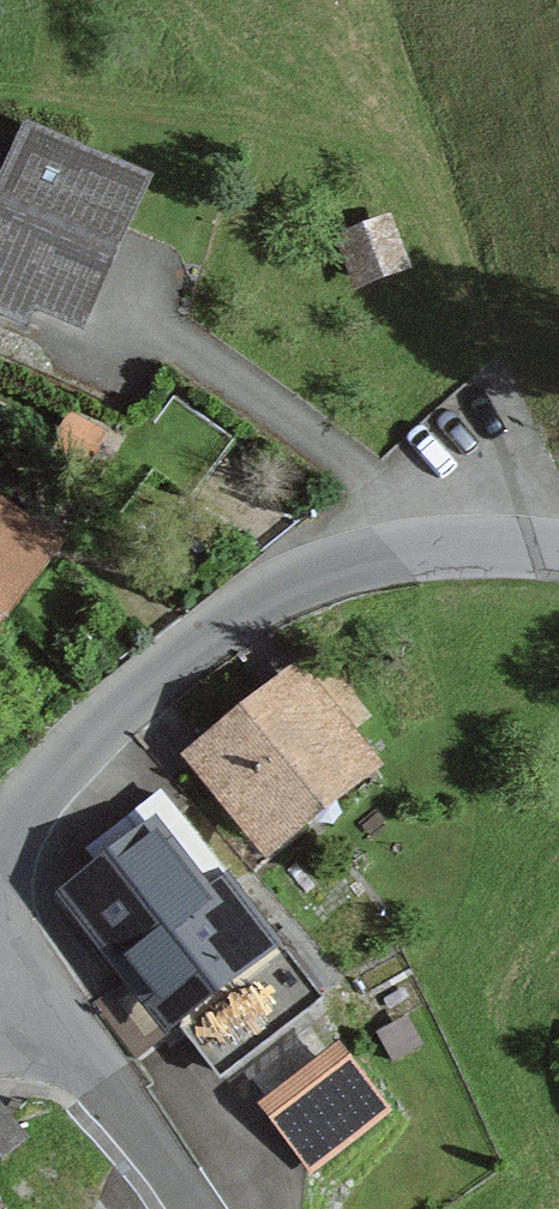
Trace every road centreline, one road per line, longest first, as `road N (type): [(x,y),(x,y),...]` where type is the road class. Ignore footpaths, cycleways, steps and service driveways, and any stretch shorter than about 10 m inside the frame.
road 1 (unclassified): [(558,547),(444,534),(361,552),(283,580),(101,717),(5,828),(0,844)]
road 2 (unclassified): [(187,1208),(105,1088),(0,970)]

